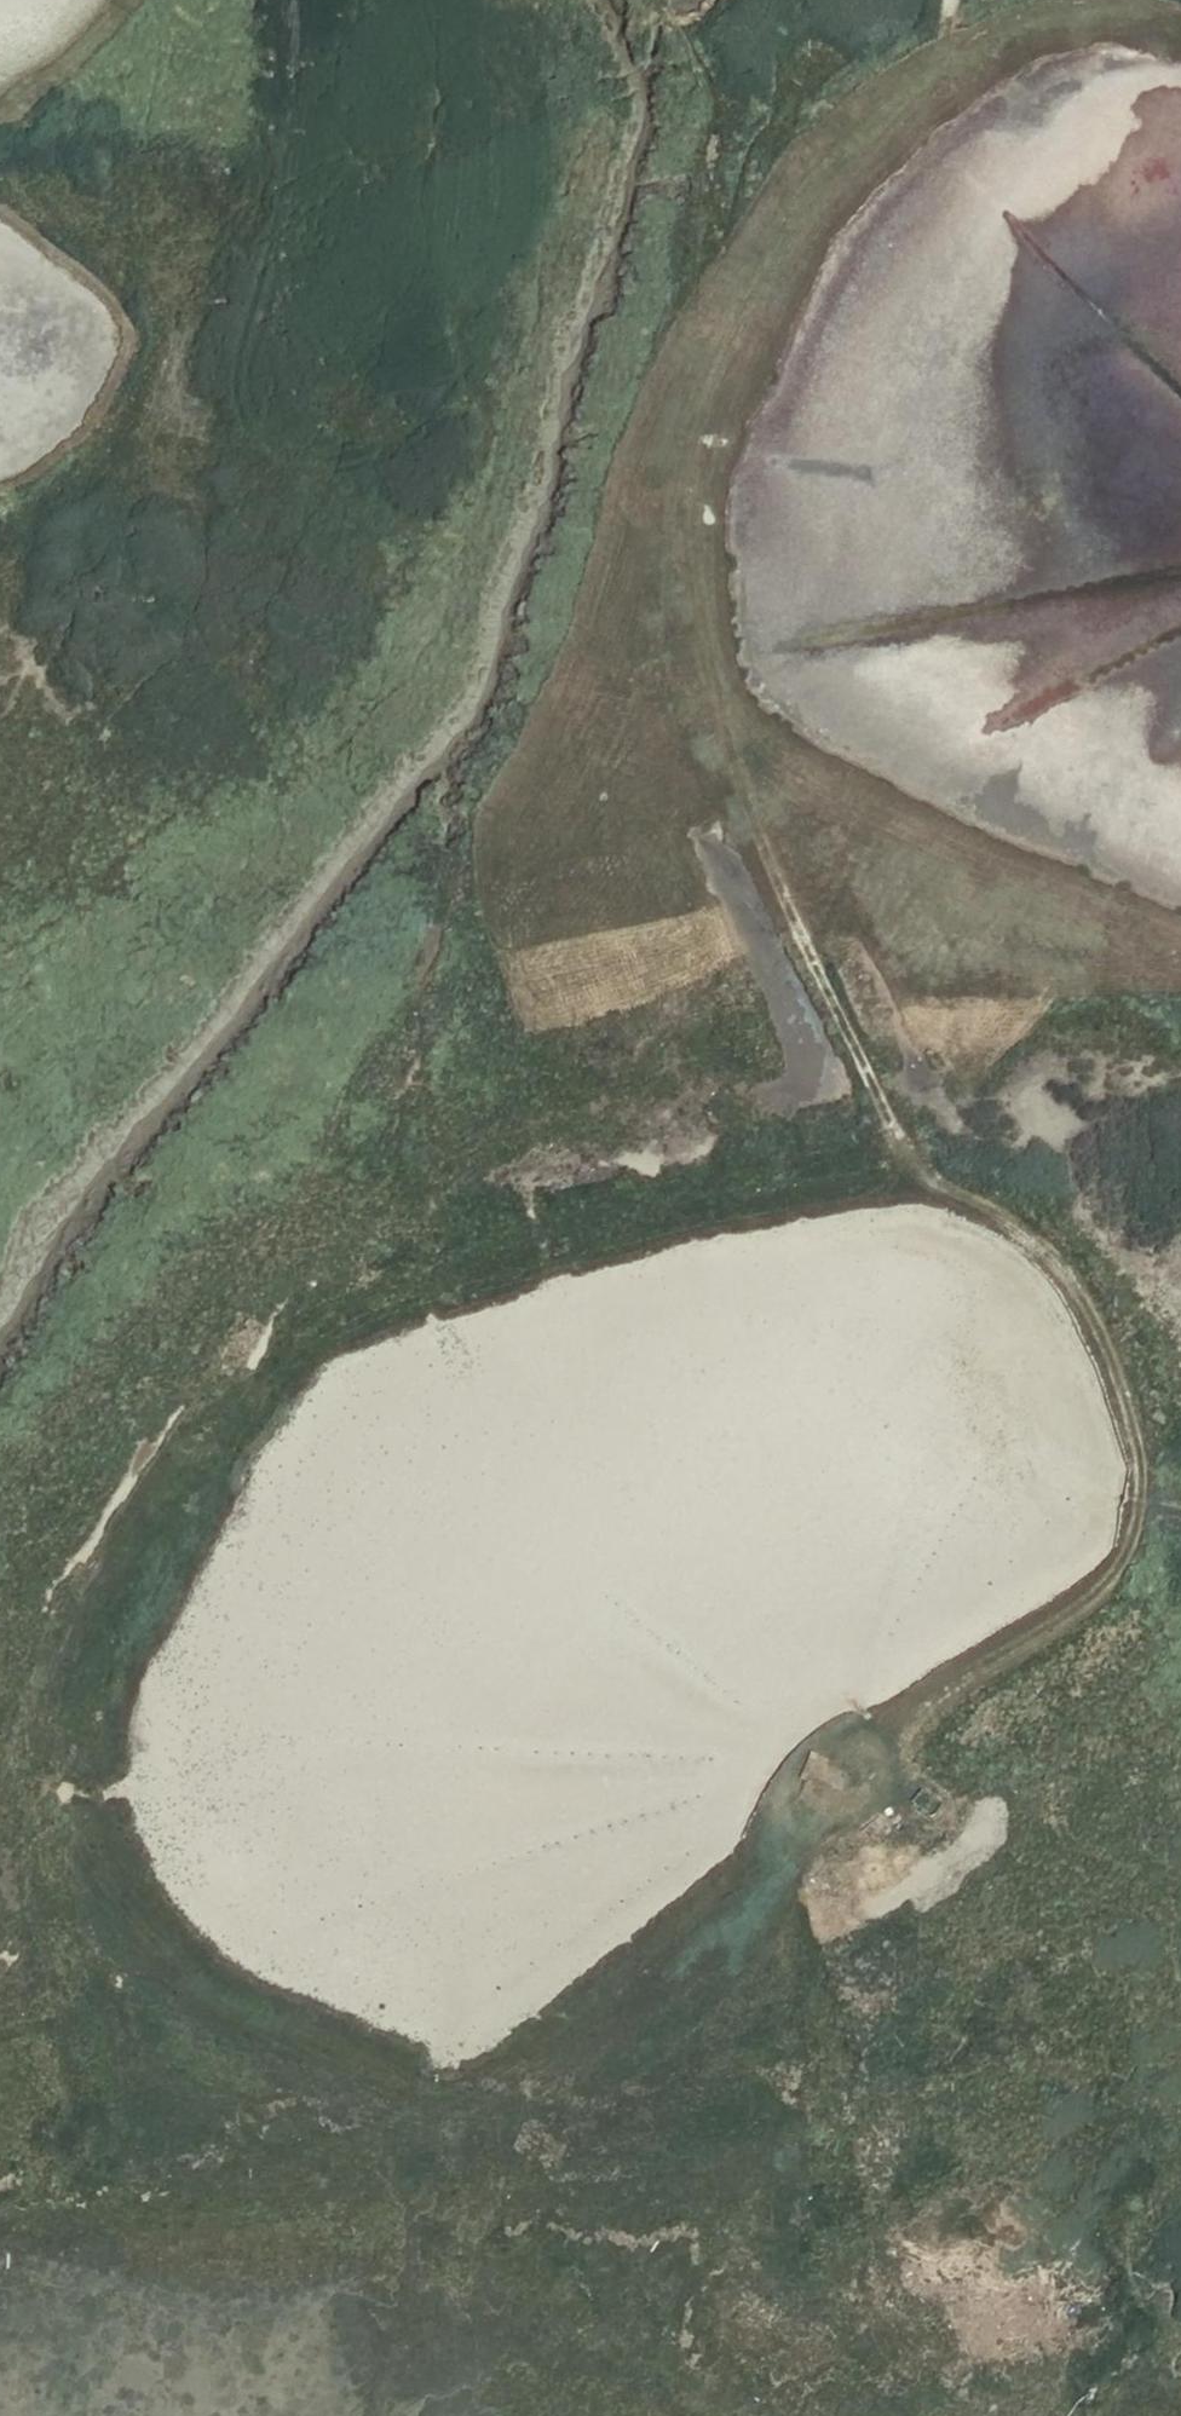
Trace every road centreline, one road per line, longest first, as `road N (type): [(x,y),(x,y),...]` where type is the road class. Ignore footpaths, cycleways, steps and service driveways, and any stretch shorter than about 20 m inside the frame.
road 1 (track): [(727,391),(810,246),(896,137),(1083,30),(1180,43)]

